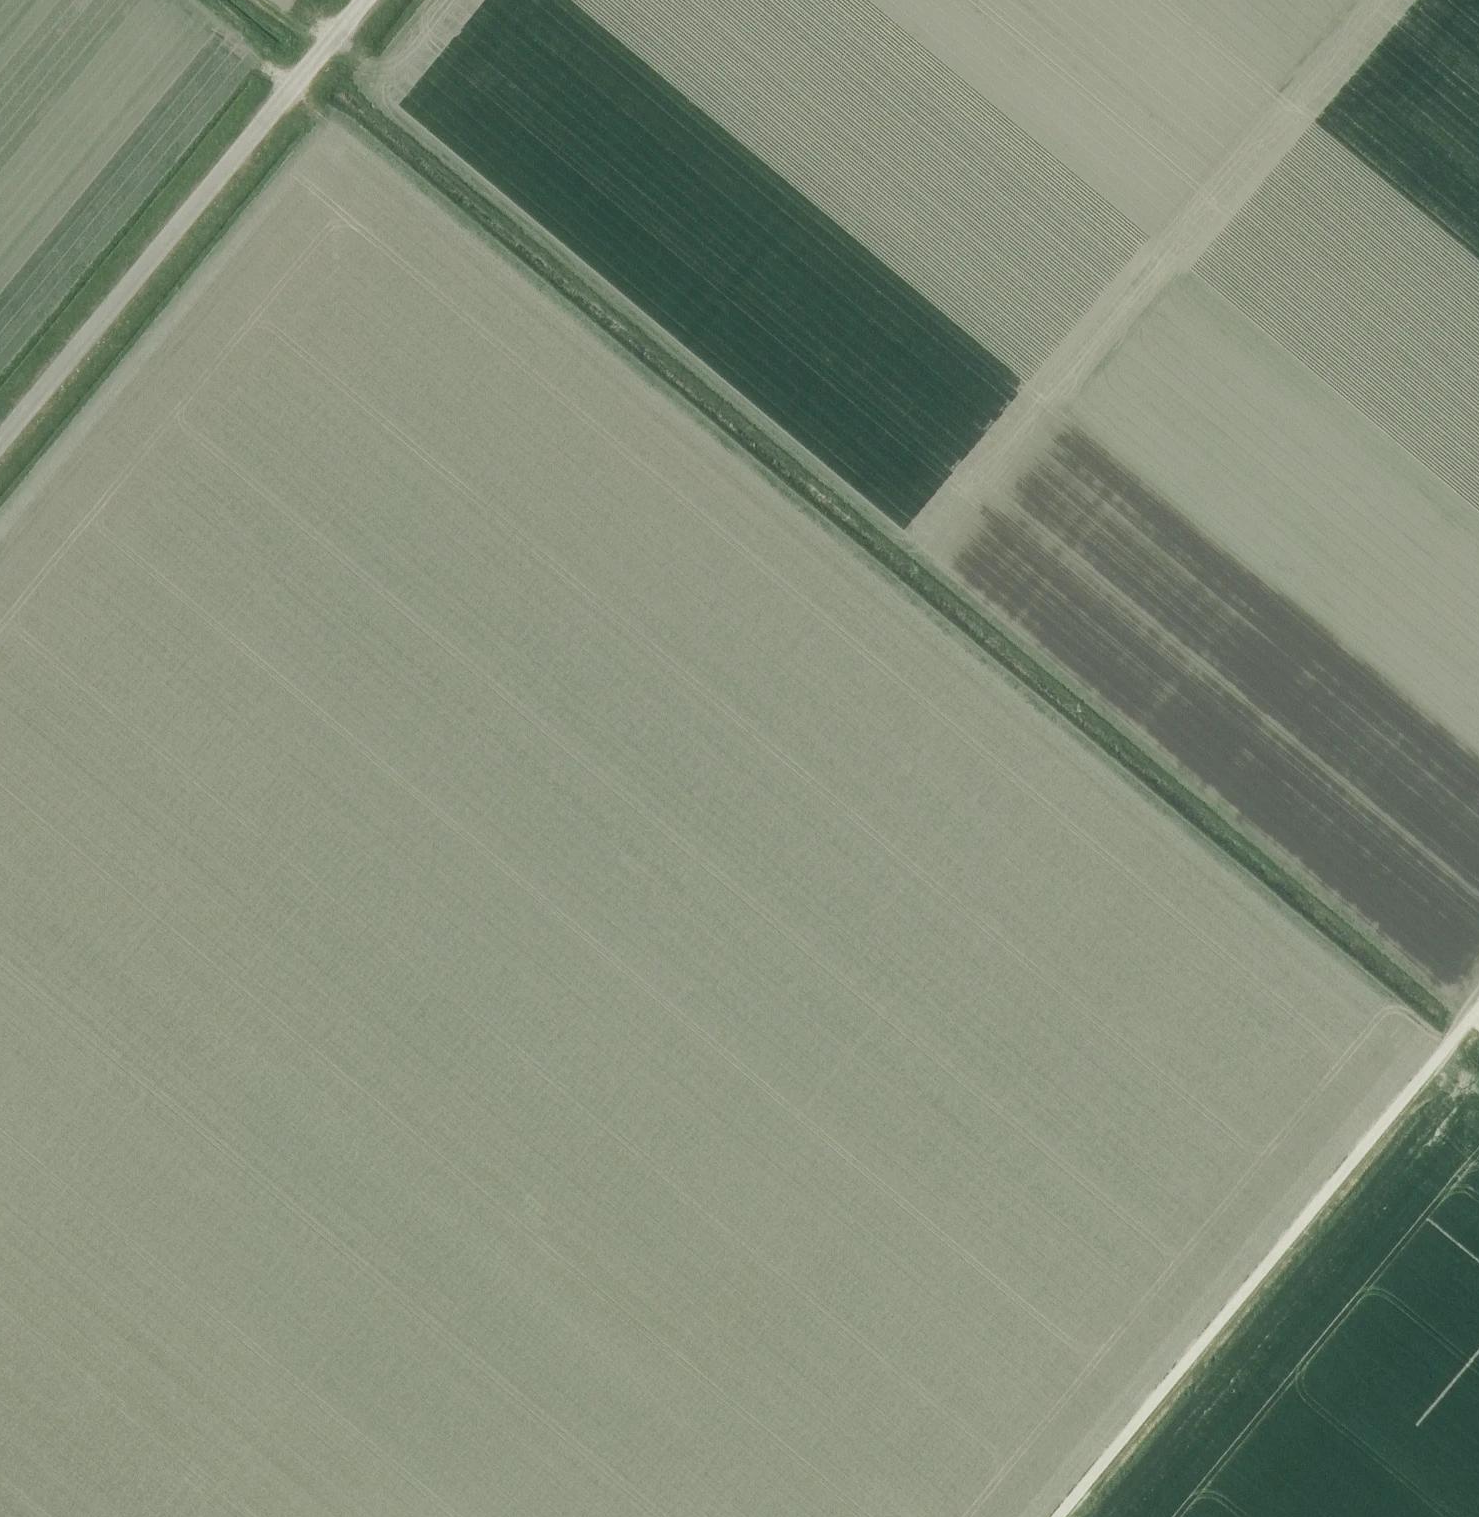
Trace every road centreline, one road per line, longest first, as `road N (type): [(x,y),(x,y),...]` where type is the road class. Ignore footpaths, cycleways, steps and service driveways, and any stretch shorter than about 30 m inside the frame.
road 1 (track): [(1478,1007),(1058,1516)]
road 2 (unclassified): [(0,440),(364,0)]

